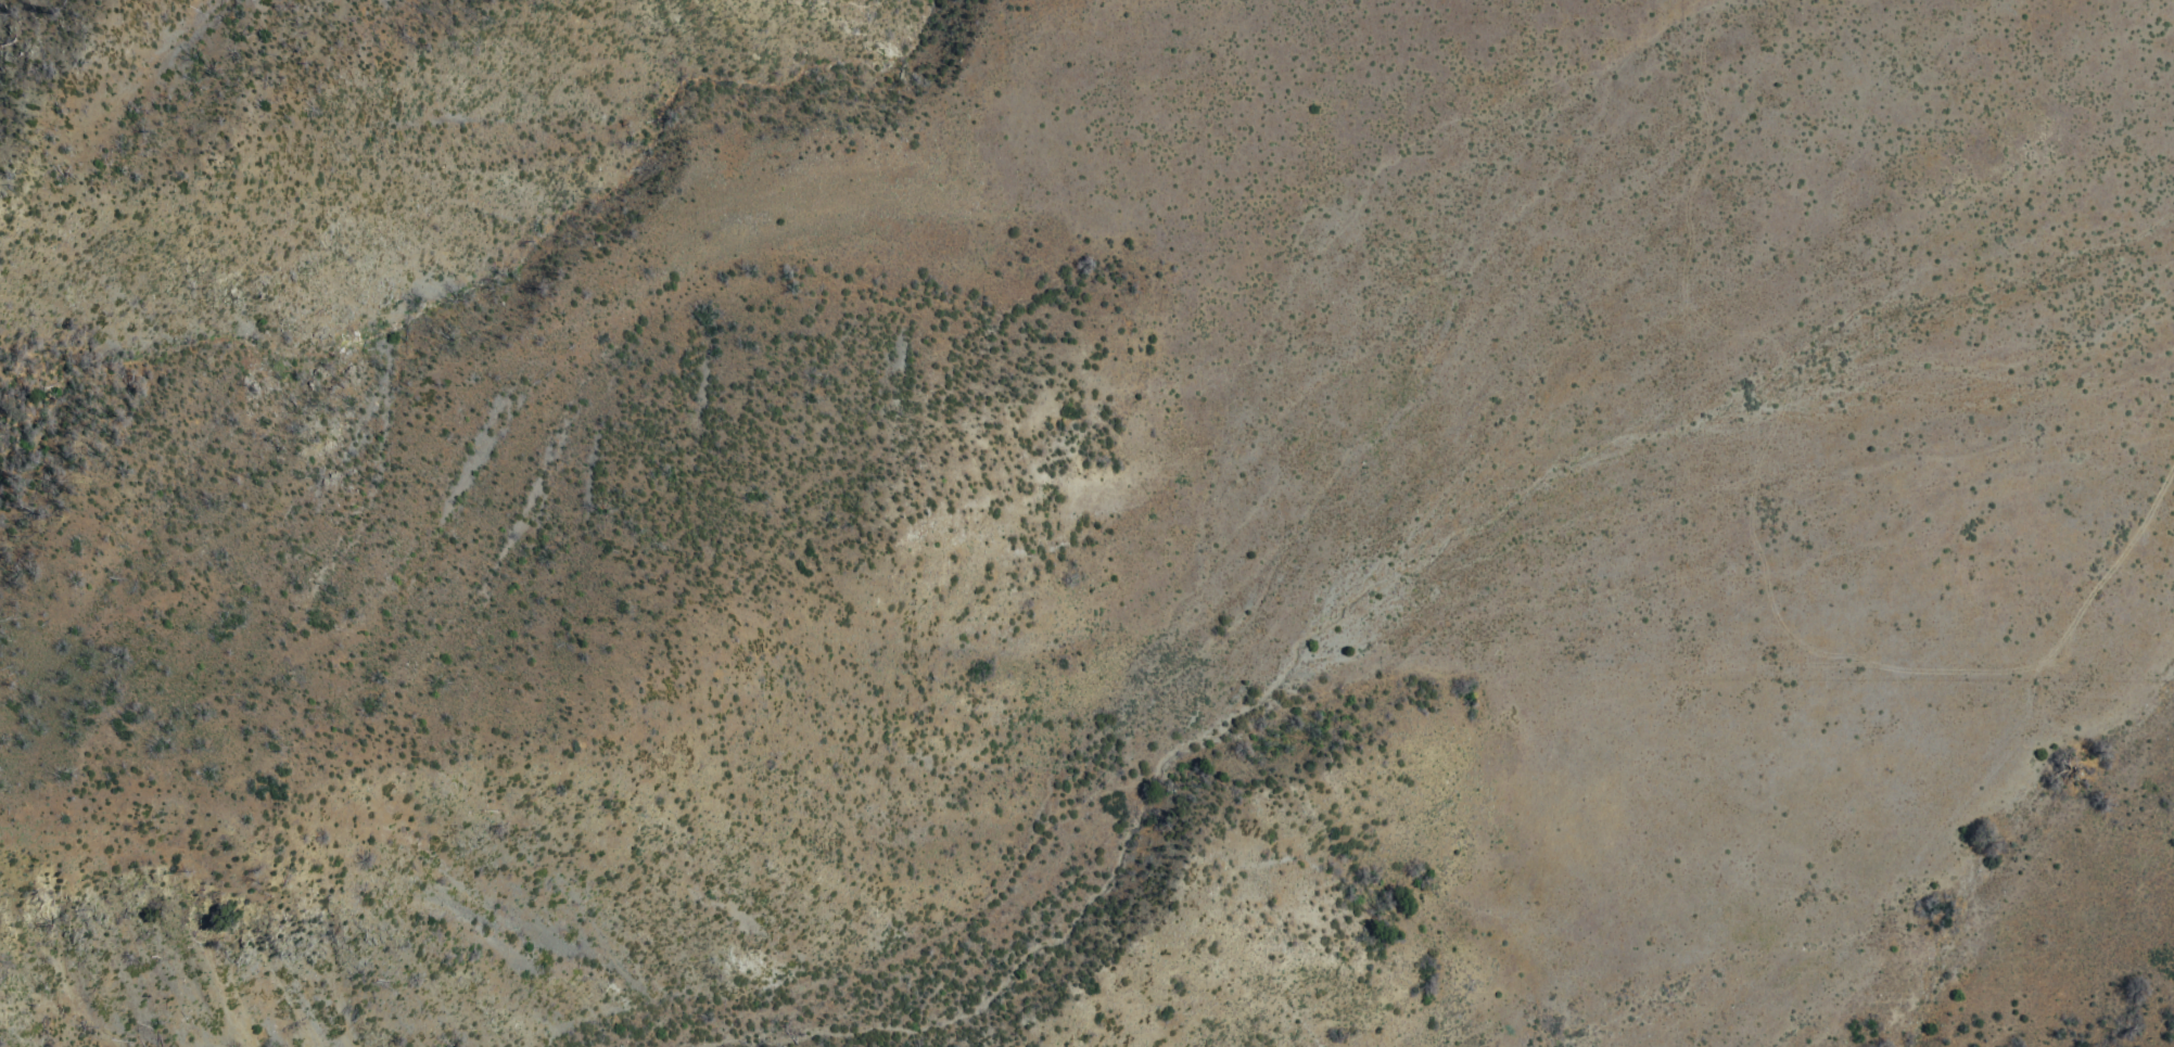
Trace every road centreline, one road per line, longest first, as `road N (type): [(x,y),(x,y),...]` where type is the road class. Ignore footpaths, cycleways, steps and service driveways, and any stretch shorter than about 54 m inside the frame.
road 1 (track): [(1326,647),(1464,668),(1669,677),(1856,665),(2026,667),(2110,566),(2173,471)]

